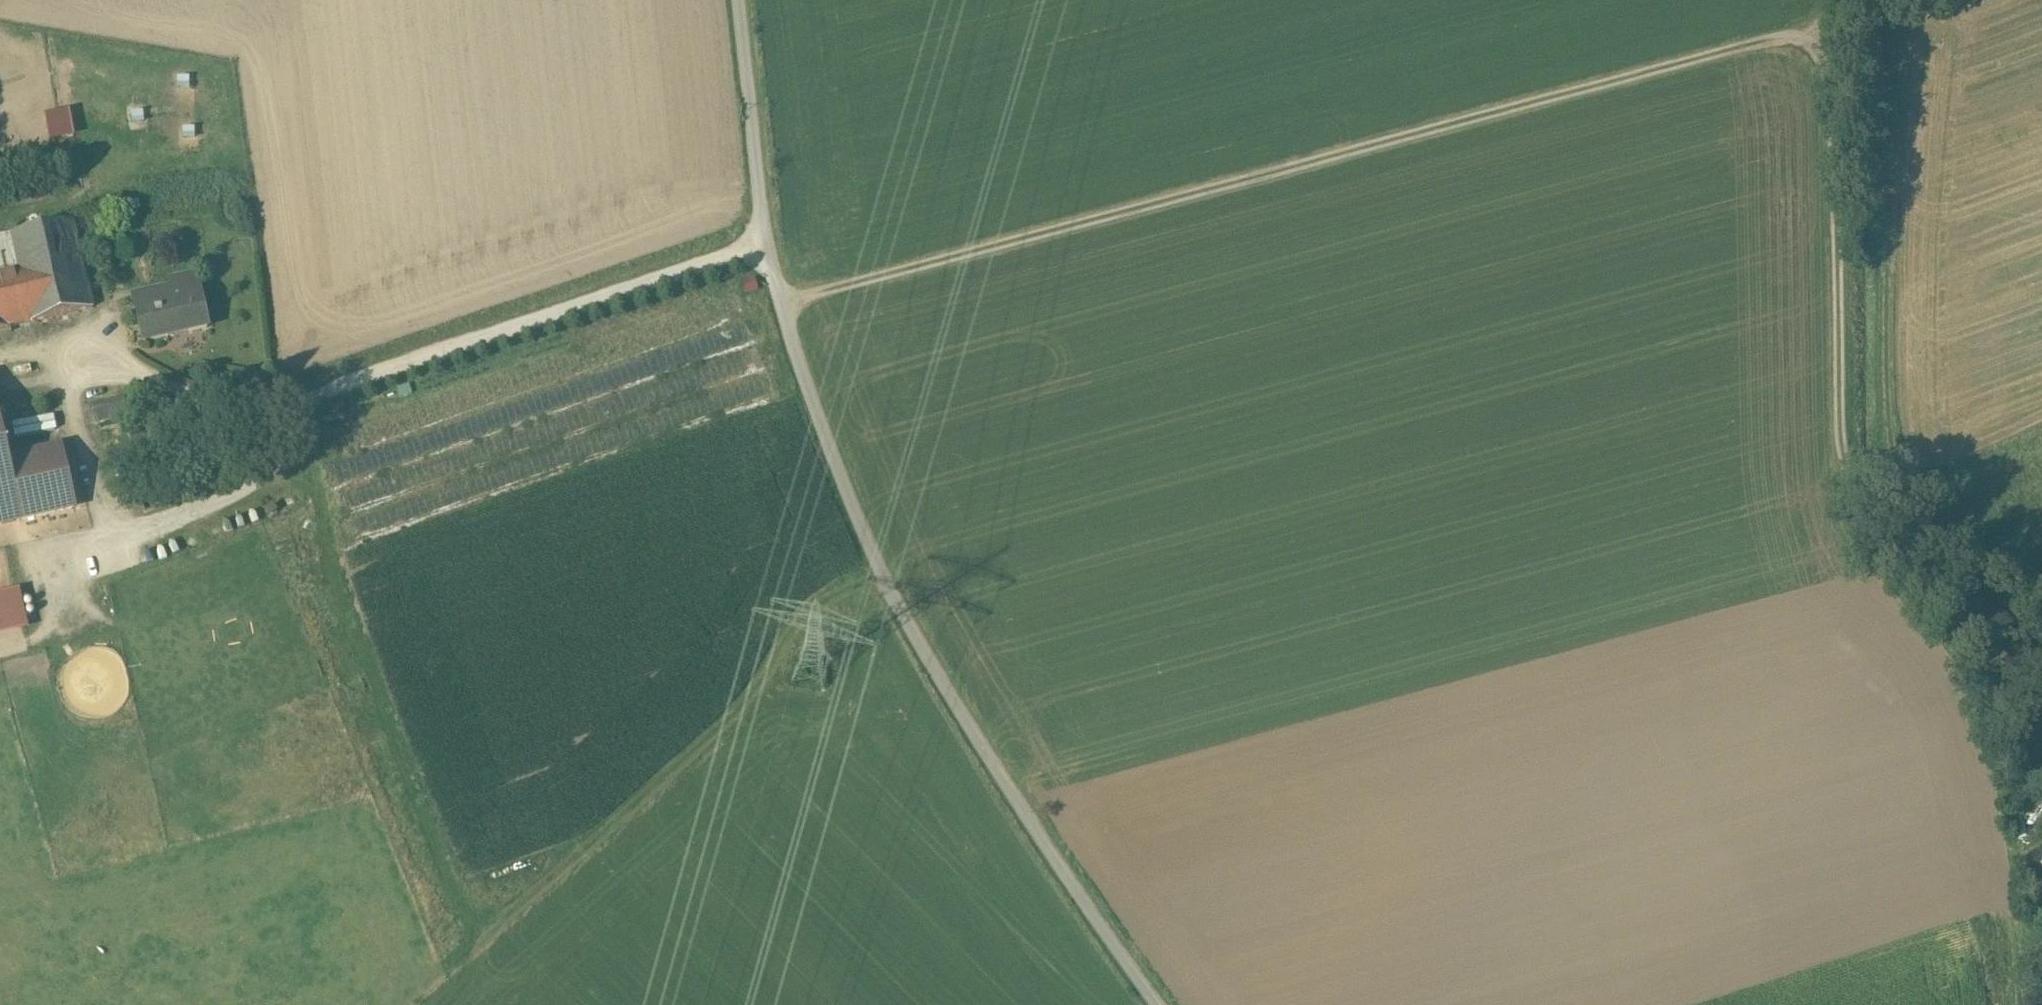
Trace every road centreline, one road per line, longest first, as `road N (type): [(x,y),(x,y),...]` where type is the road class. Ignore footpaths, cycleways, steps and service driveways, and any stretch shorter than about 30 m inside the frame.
road 1 (unclassified): [(781,302),(1855,21)]
road 2 (unclassified): [(1155,1004),(1002,778),(889,590),(836,472),(781,302)]
road 3 (unclassified): [(1855,21),(1838,191),(1834,471),(2041,722)]
road 4 (unclassified): [(781,302),(764,245),(738,0)]

